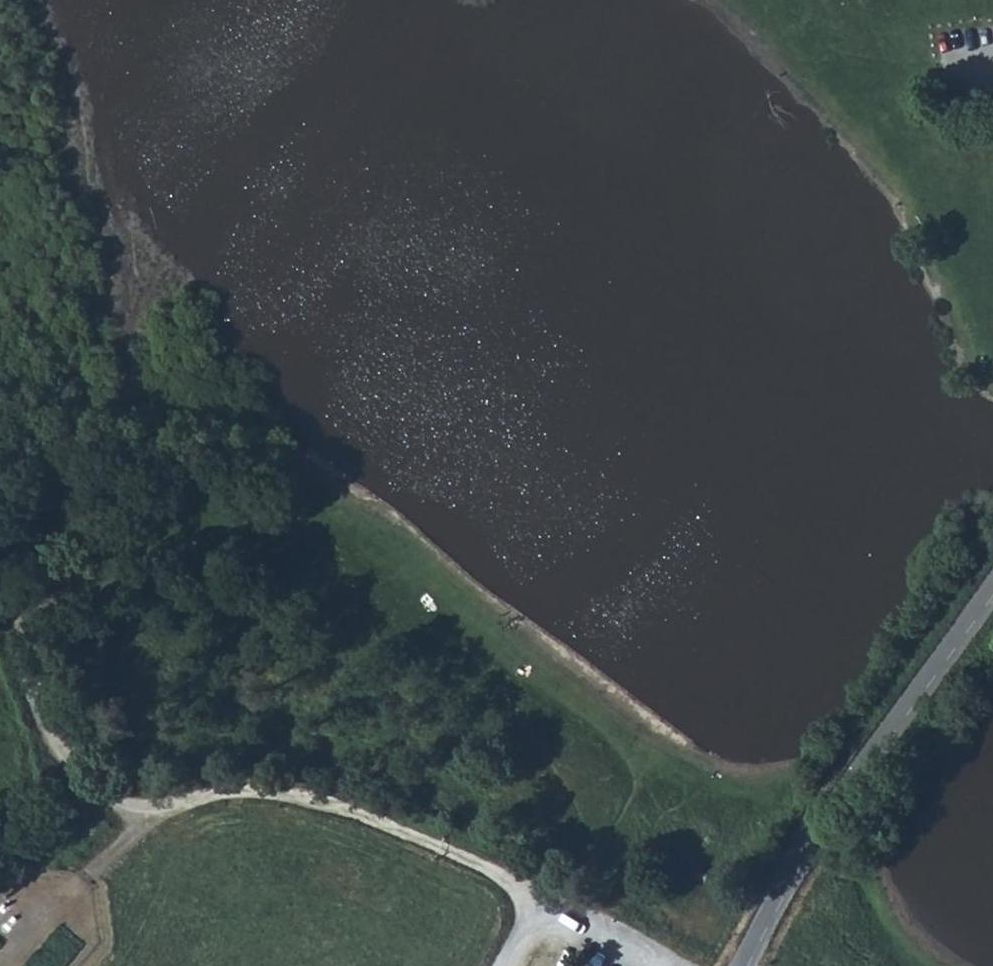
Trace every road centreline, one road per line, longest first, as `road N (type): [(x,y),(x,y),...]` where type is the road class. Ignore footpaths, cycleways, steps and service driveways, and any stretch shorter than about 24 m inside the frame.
road 1 (track): [(539,919),(503,875),(349,807),(281,791),(158,800),(92,793),(54,740),(21,643)]
road 2 (tertiary): [(745,965),(817,836),(992,587)]

